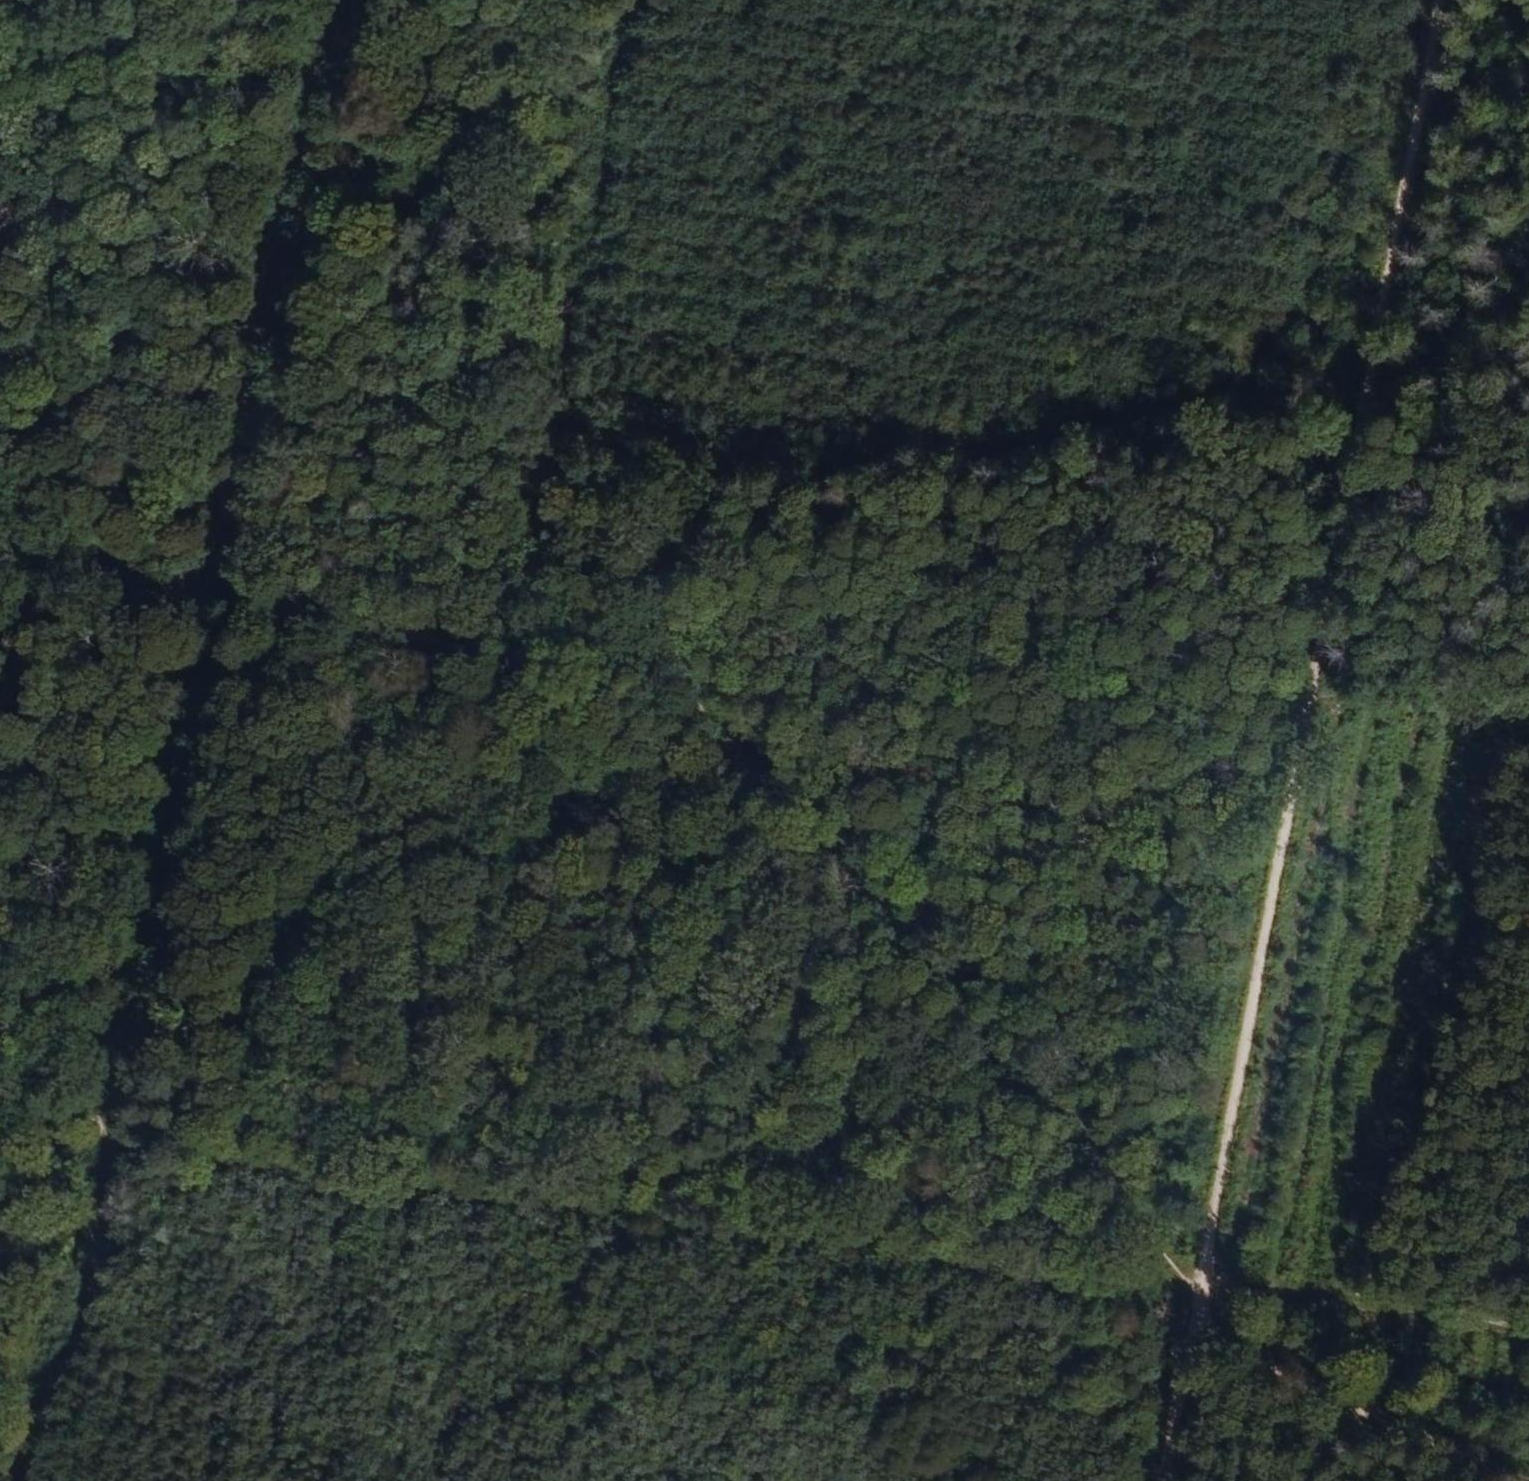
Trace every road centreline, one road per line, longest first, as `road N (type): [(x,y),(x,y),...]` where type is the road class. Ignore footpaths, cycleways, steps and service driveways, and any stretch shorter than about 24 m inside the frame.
road 1 (track): [(1161,1480),(1439,0)]

